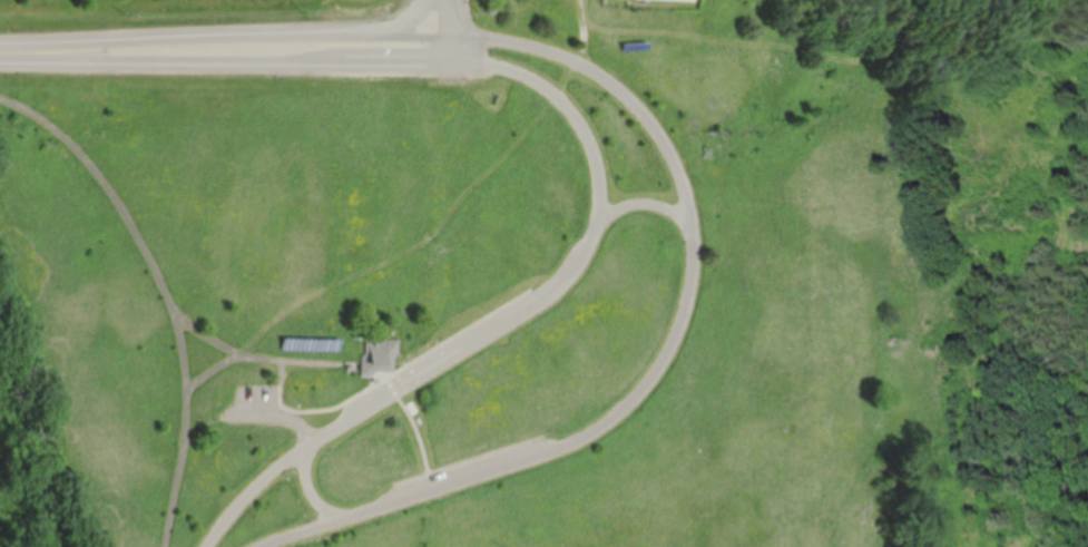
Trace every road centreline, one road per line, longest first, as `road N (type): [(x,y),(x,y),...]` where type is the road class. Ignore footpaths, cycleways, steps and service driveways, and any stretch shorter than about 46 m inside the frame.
road 1 (residential): [(264,546),(580,445),(634,407),(678,340),(689,289),(688,196),(658,131),(627,90),(558,55),(503,39),(453,37)]
road 2 (residential): [(453,60),(512,71),(570,108),(594,145),(602,182),(599,227),(549,301),(311,443),(278,468),(212,546)]
road 3 (residential): [(453,37),(263,37),(1,52)]
road 4 (residential): [(1,52),(453,60)]

